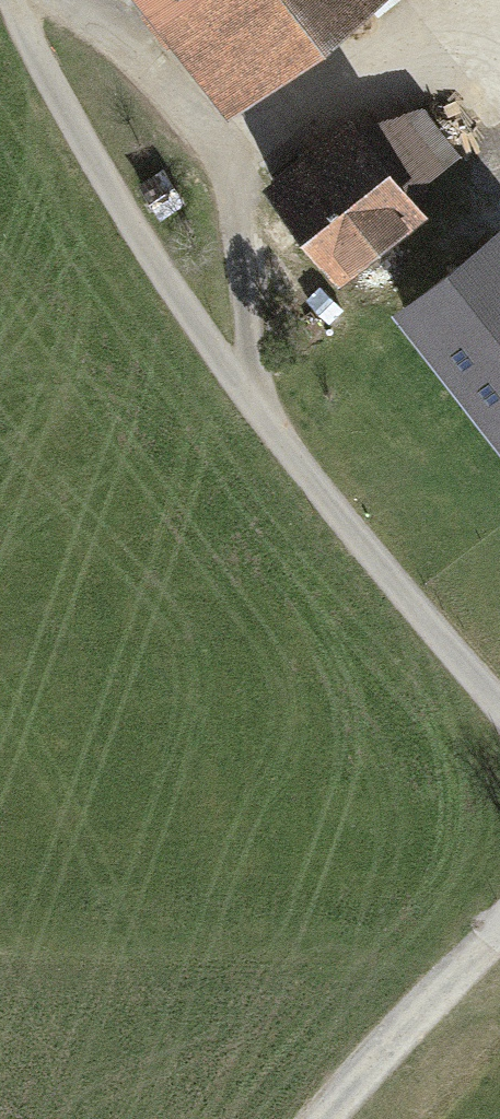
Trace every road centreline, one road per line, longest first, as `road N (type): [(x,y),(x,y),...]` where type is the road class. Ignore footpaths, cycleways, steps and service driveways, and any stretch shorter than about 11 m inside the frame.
road 1 (unclassified): [(12,0),(135,233),(250,403),(499,708)]
road 2 (track): [(250,403),(230,168),(115,33),(44,0)]
road 3 (track): [(499,920),(328,1118)]

